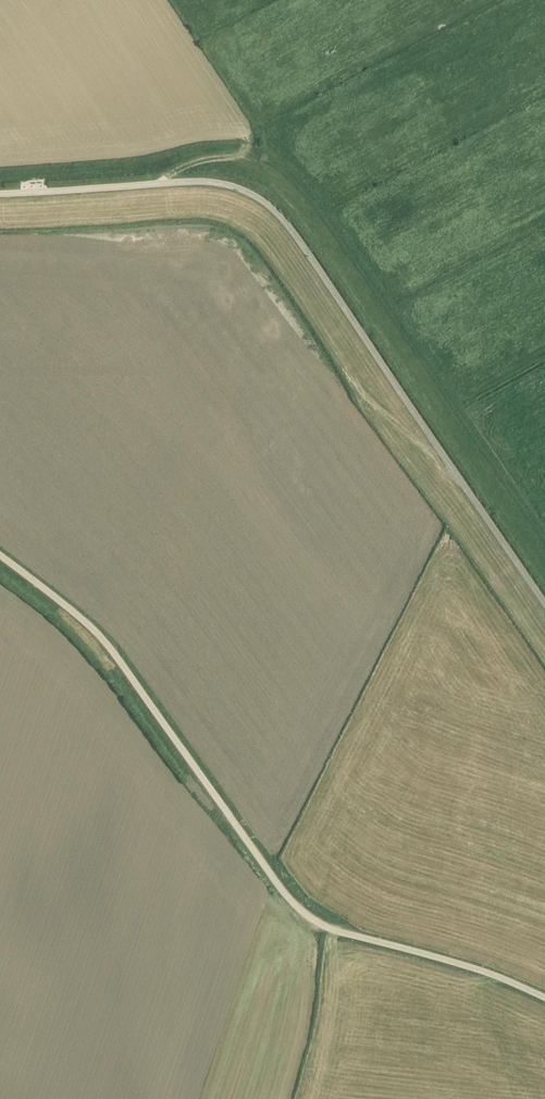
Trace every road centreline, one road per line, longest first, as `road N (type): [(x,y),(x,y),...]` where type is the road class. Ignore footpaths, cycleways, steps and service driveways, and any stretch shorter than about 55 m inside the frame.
road 1 (unclassified): [(544,604),(268,205),(235,188),(198,182),(0,194)]
road 2 (unclassified): [(544,998),(340,933),(294,907),(106,644),(0,556)]

